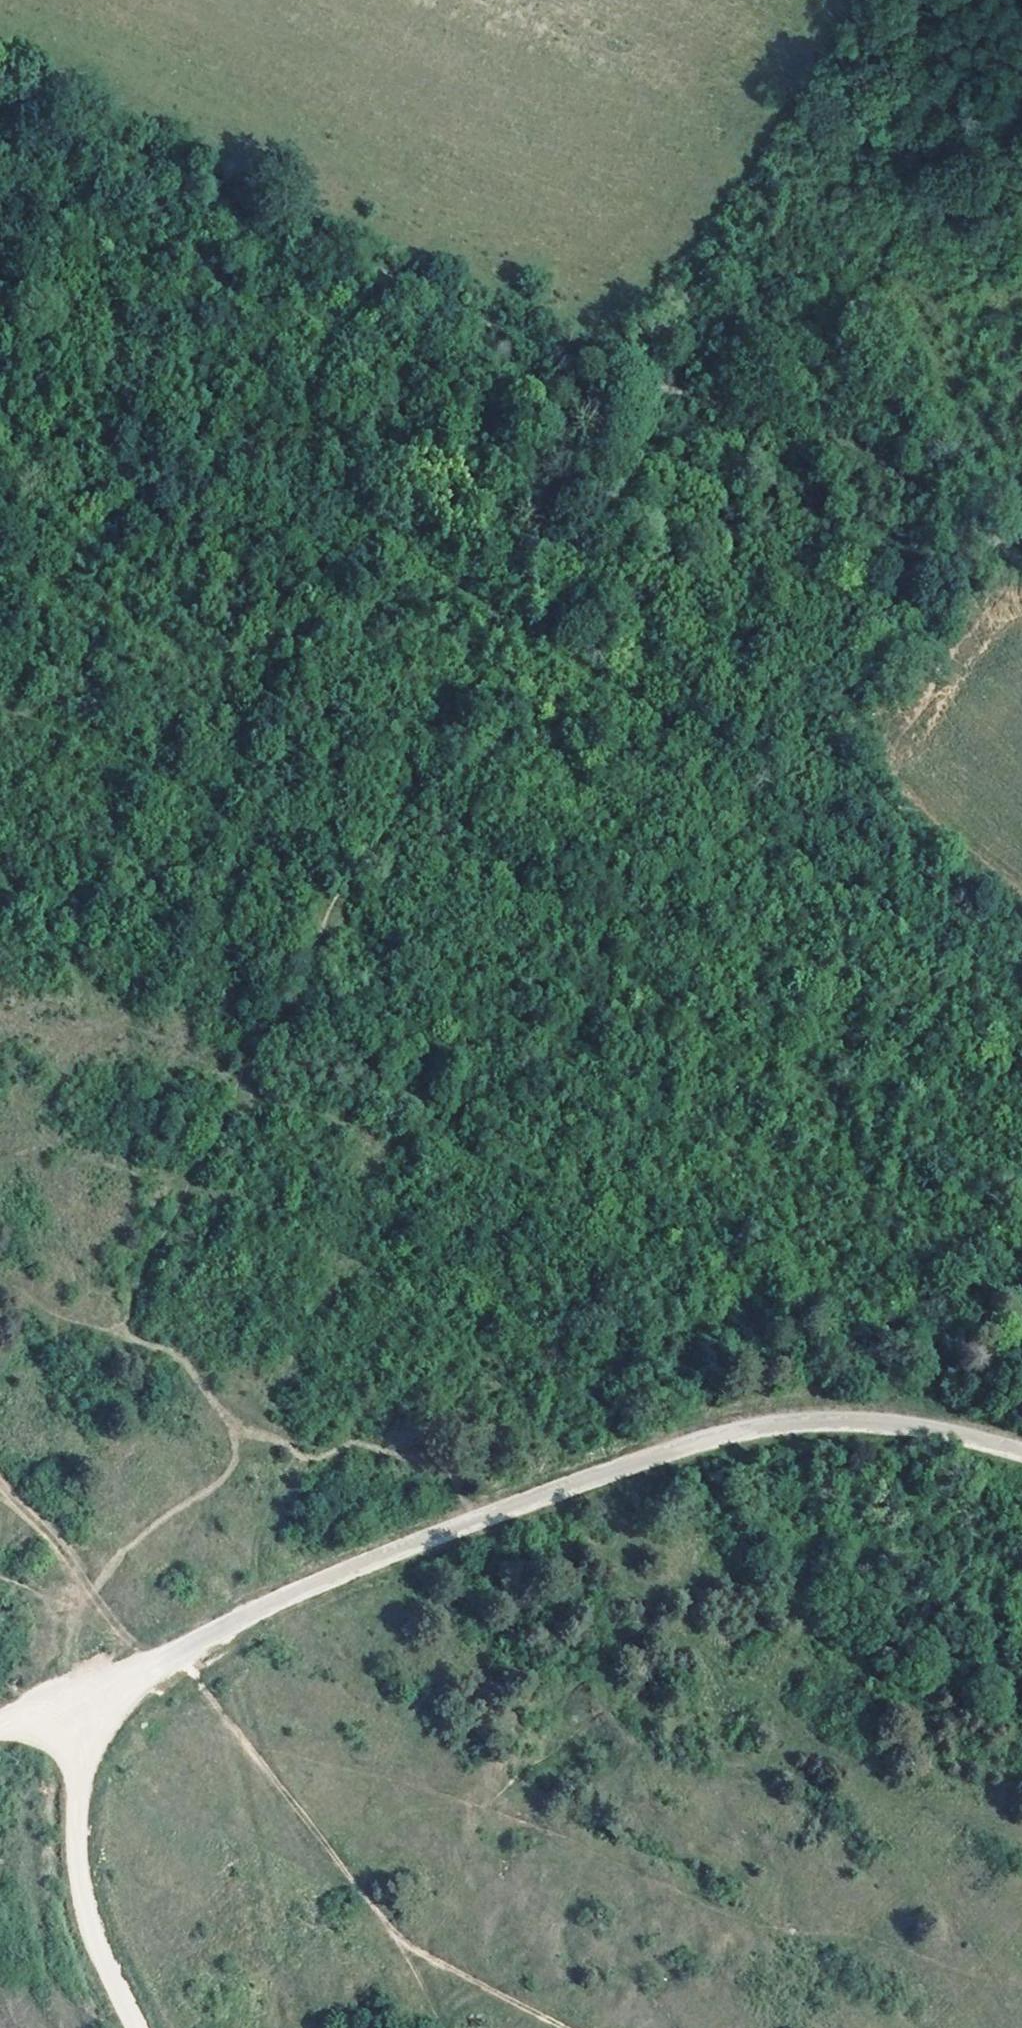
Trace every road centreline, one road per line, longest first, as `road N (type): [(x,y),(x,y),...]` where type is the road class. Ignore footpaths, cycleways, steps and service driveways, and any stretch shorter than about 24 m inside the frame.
road 1 (unclassified): [(94,1693),(319,1582),(715,1439),(846,1420),(1021,1451)]
road 2 (track): [(136,2027),(81,1893),(79,1792),(94,1693)]
road 3 (track): [(0,1481),(56,1542),(147,1670)]

